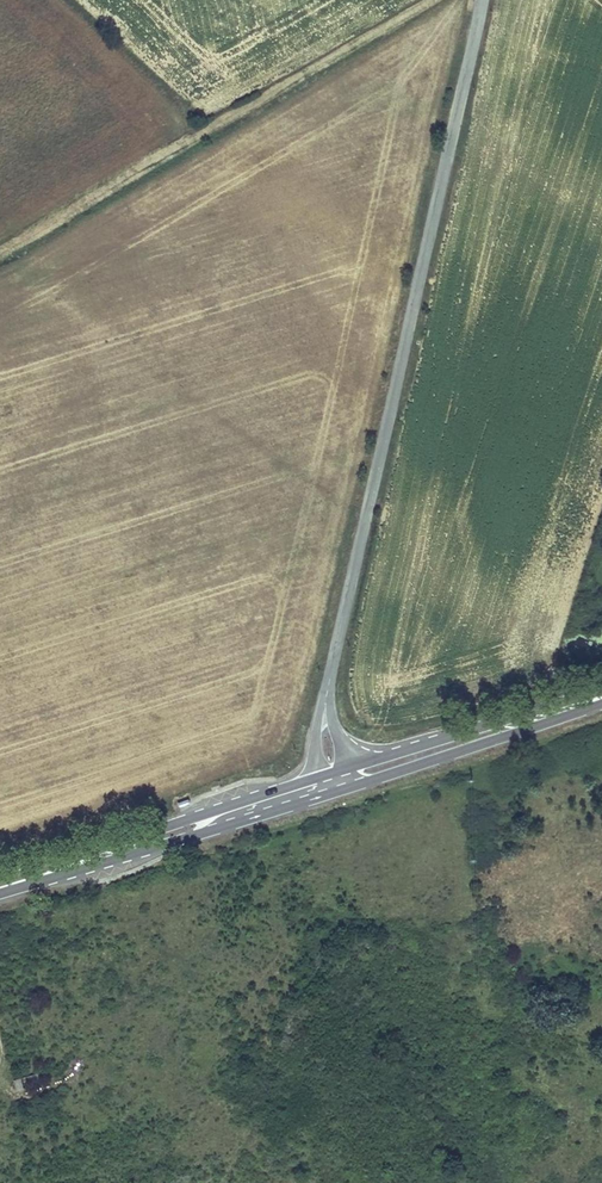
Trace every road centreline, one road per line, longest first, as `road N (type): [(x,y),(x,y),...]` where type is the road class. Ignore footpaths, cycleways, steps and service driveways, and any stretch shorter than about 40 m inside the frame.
road 1 (unclassified): [(335,782),(323,727),(326,692),(481,0)]
road 2 (track): [(444,0),(0,262)]
road 3 (primary): [(335,782),(0,887)]
road 4 (primary): [(601,696),(335,782)]

